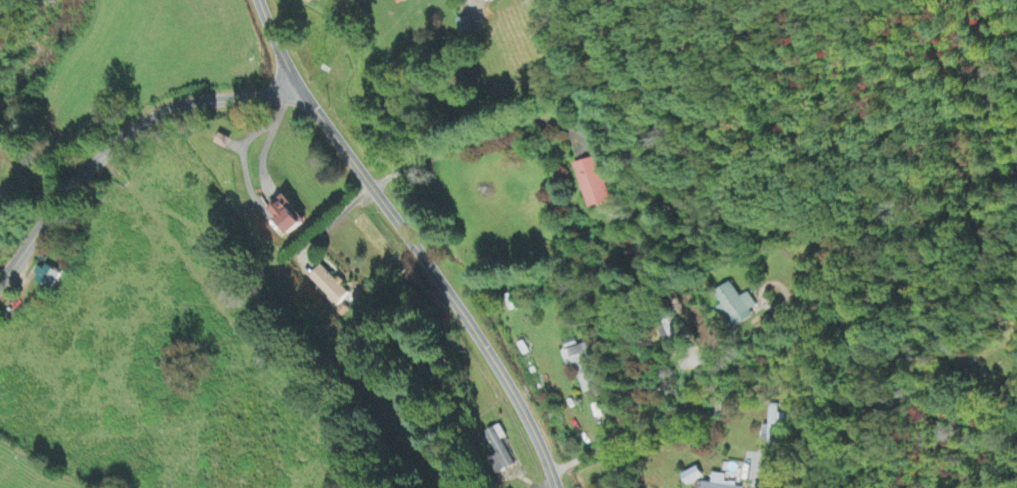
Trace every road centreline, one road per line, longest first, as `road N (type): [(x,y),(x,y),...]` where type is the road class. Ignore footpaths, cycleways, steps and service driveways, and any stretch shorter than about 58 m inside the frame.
road 1 (residential): [(554,487),(507,383),(298,87),(256,0)]
road 2 (residential): [(0,282),(71,185),(137,127),(167,109),(298,87)]
road 3 (residential): [(549,473),(728,404),(774,366),(790,336)]

